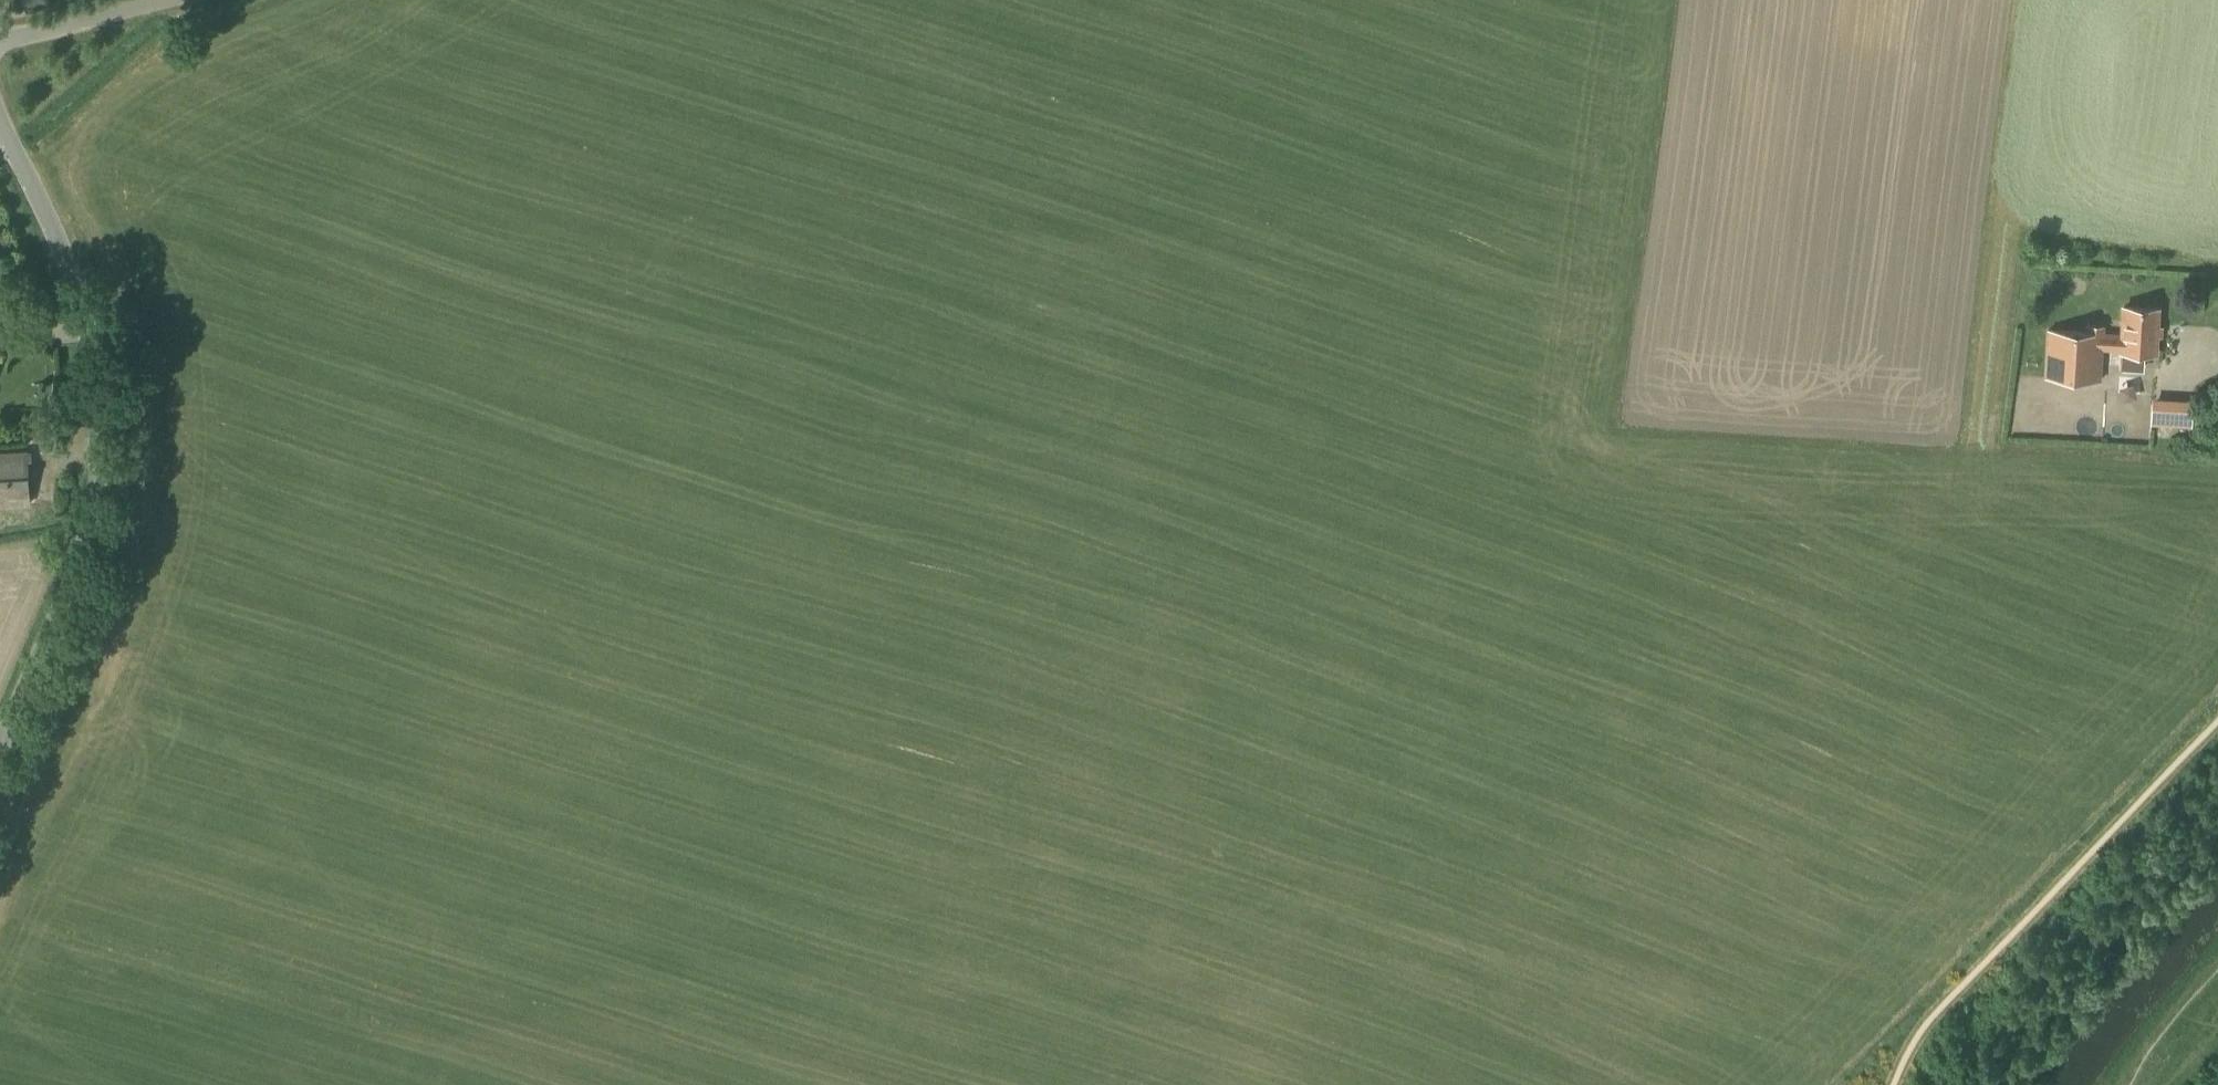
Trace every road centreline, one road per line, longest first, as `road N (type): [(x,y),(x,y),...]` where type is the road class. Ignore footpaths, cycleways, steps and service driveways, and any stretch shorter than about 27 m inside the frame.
road 1 (unclassified): [(0,104),(81,304),(91,358),(88,509),(74,566),(0,752)]
road 2 (unclassified): [(170,0),(0,42)]

